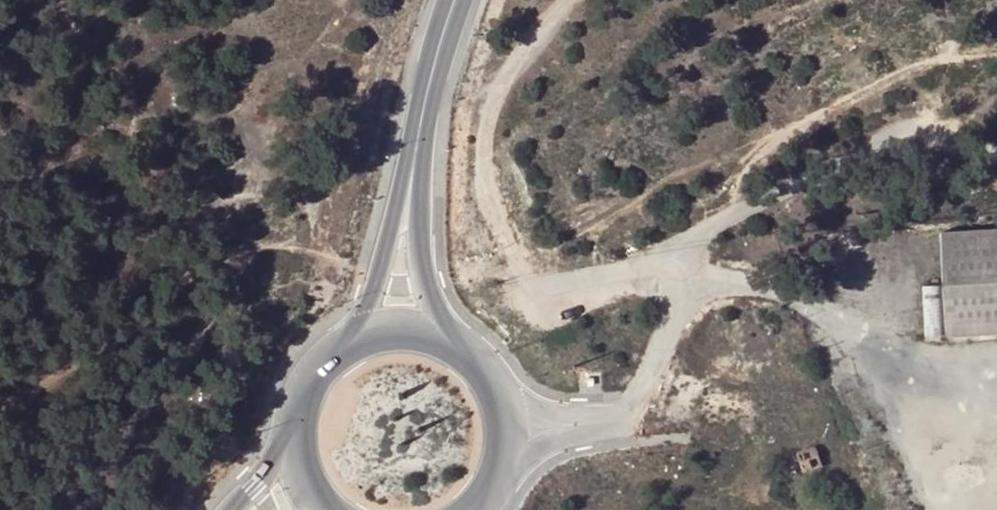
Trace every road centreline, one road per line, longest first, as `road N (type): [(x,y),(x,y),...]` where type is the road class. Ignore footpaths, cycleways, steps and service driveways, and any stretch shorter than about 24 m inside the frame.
road 1 (unclassified): [(635,407),(671,328),(684,258),(709,232),(847,151),(884,139),(996,156)]
road 2 (track): [(684,258),(556,282),(527,272),(506,247),(486,200),(489,110),(571,0)]
road 3 (track): [(709,232),(718,192),(750,154),(956,54),(996,49)]
road 4 (secondary): [(452,339),(427,284),(420,238),(421,113)]
road 5 (secondary): [(421,113),(365,326)]
road 6 (unclassified): [(488,476),(616,423),(635,407)]
road 7 (secondary): [(365,326),(314,362),(296,394),(293,442)]
road 8 (unclassified): [(635,407),(558,414),(496,400)]

